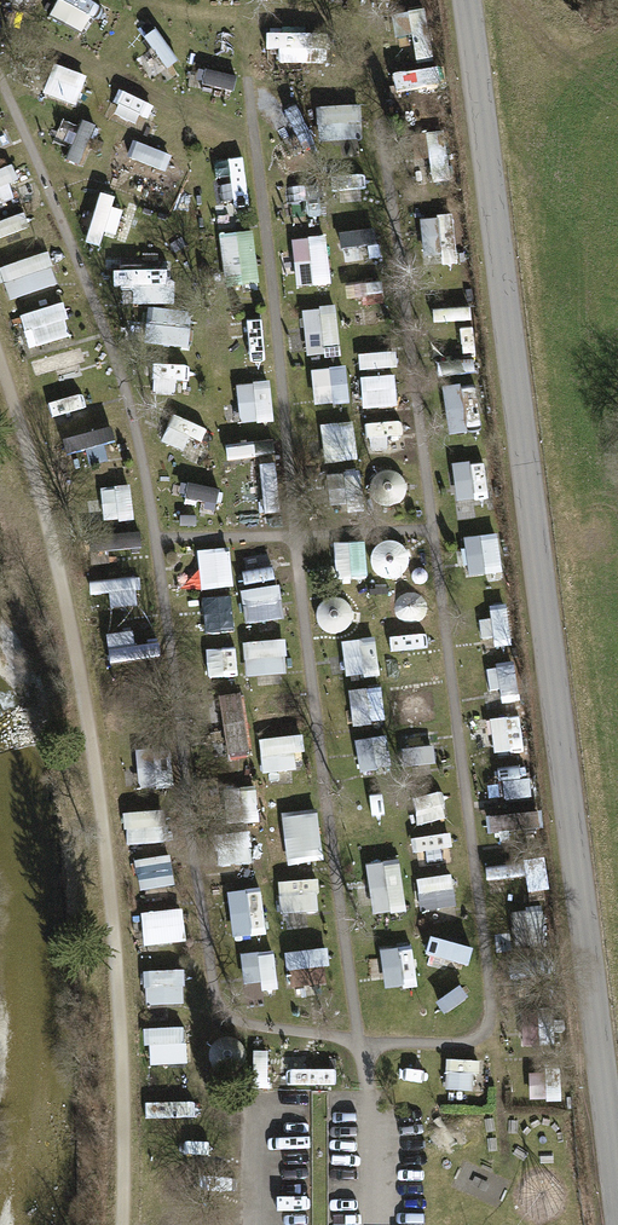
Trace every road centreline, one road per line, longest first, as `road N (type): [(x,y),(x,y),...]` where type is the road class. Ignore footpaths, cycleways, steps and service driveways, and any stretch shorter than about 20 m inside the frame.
road 1 (residential): [(467,0),(617,1210)]
road 2 (track): [(121,1224),(113,917),(81,683),(0,367)]

